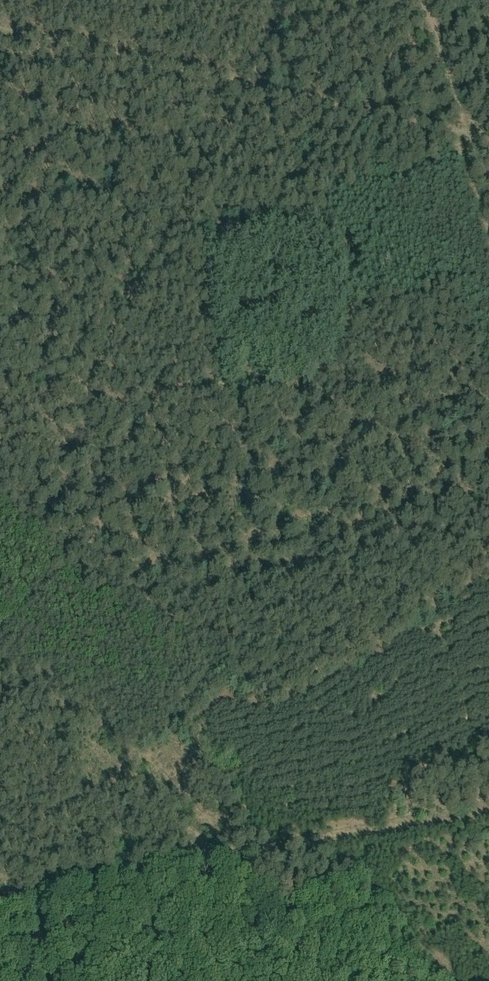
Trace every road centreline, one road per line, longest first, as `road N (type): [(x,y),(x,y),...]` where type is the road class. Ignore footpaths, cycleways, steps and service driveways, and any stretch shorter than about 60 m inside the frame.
road 1 (track): [(0,31),(464,130)]
road 2 (track): [(0,895),(262,841)]
road 3 (track): [(464,130),(427,0)]

